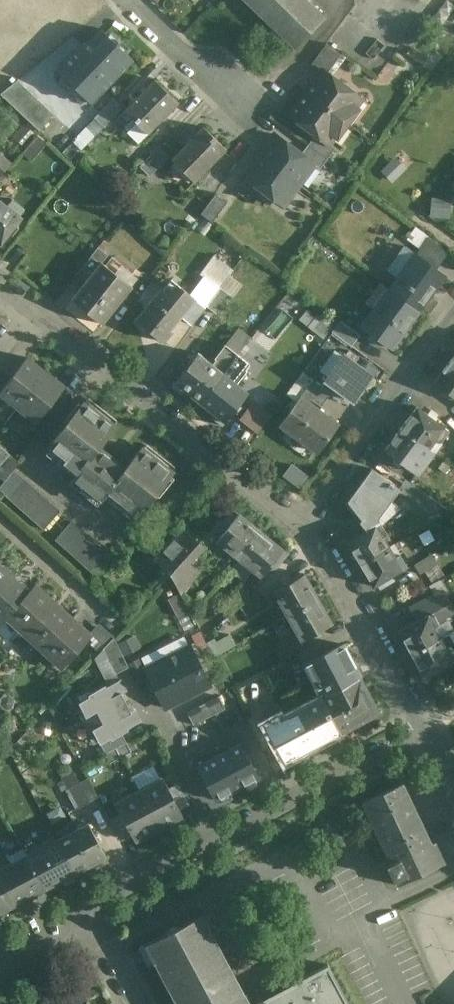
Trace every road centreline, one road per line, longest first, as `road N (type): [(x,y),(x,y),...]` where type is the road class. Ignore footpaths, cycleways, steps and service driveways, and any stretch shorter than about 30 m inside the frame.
road 1 (residential): [(84,906),(430,730)]
road 2 (residential): [(31,311),(308,533)]
road 3 (residential): [(453,327),(308,533)]
road 4 (residential): [(308,533),(430,730)]
road 5 (residential): [(137,0),(253,117)]
road 6 (residential): [(0,514),(96,601)]

